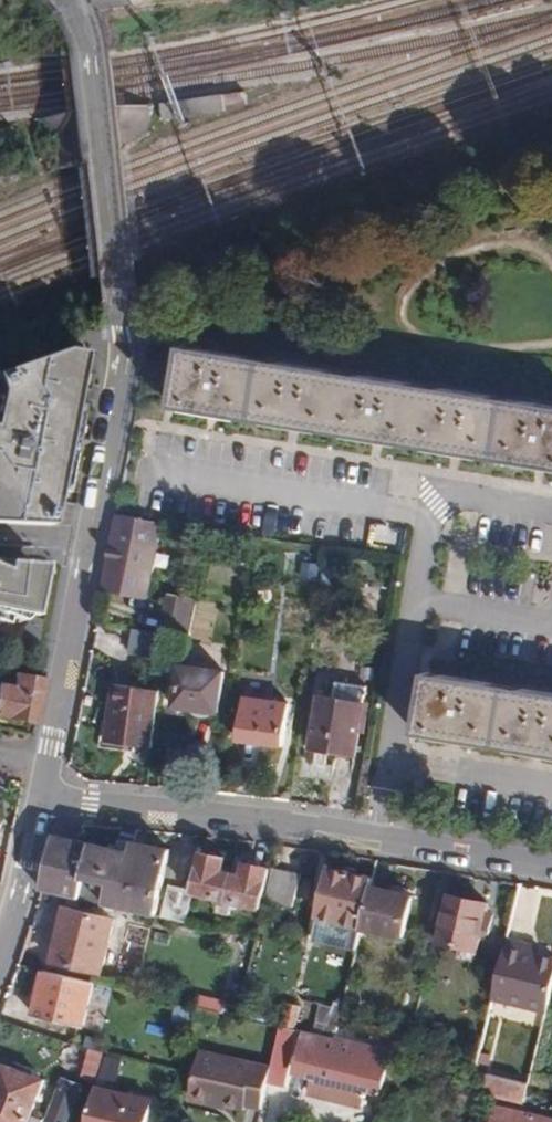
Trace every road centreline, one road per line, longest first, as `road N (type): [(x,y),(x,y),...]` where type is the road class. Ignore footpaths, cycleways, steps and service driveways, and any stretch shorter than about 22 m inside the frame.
road 1 (tertiary): [(42,799),(123,360),(87,41),(66,0)]
road 2 (residential): [(42,799),(373,833),(551,863)]
road 3 (tertiary): [(0,951),(42,799)]

